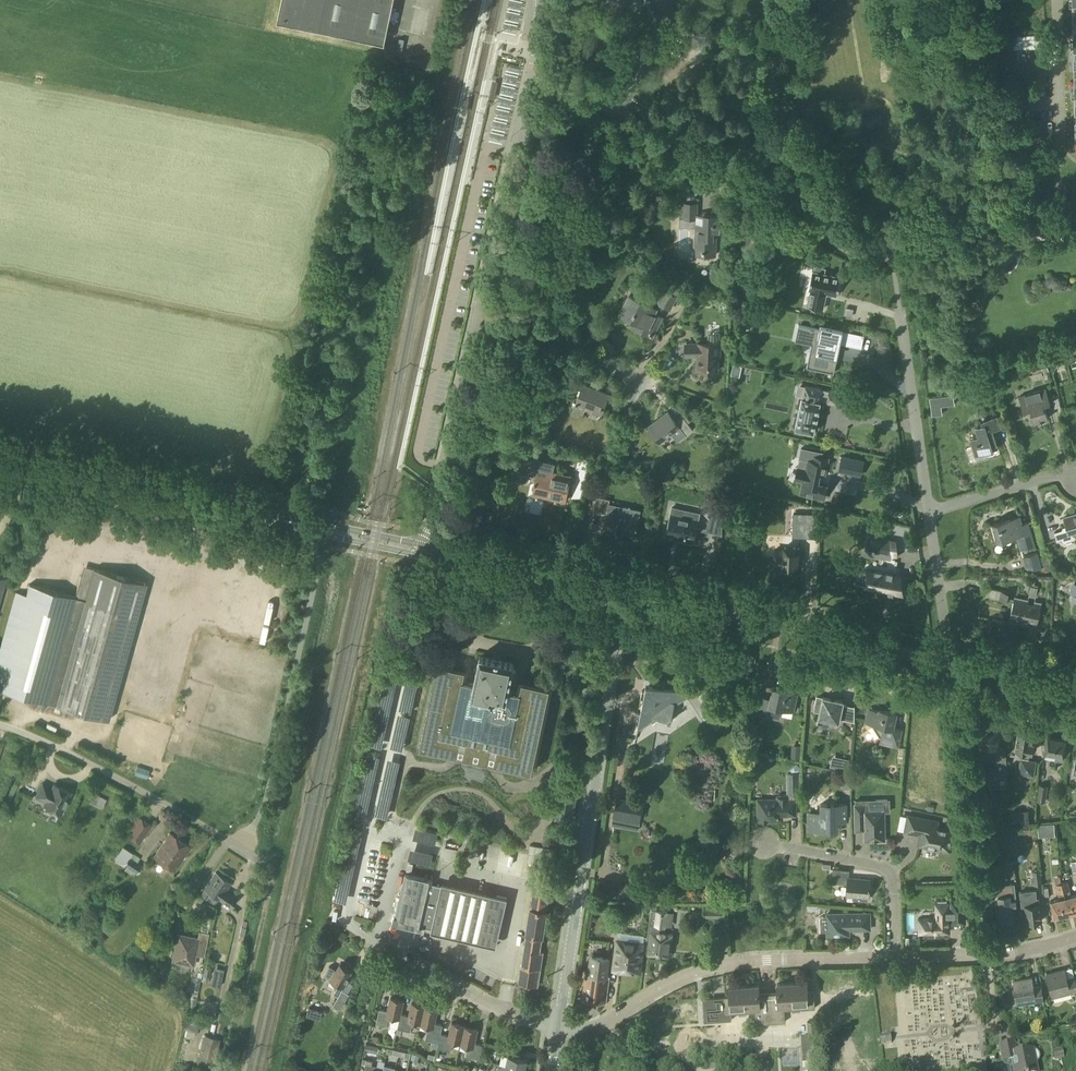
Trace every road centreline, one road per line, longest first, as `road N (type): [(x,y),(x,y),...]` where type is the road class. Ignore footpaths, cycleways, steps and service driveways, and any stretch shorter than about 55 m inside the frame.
road 1 (residential): [(431,547),(535,68)]
road 2 (secondary): [(559,1031),(623,595)]
road 3 (residential): [(947,664),(623,595)]
road 4 (residential): [(899,960),(752,962),(700,971),(609,1021)]
road 5 (unclassified): [(237,849),(60,749),(0,725)]
road 6 (secondary): [(254,515),(0,461)]
road 7 (residential): [(559,1031),(510,1017),(345,923)]
road 8 (residential): [(535,68),(727,180)]
road 9 (residential): [(899,960),(890,870),(865,859),(765,845)]
road 10 (residential): [(929,512),(899,312)]
road 11 (secondary): [(254,515),(429,557)]
road 12 (secondary): [(431,547),(254,515)]
road 13 (residential): [(1075,943),(899,960)]
road 14 (residential): [(929,512),(1062,473),(1075,480)]
road 15 (residential): [(947,664),(929,512)]
road 16 (secondary): [(569,582),(431,547)]
road 17 (secondary): [(429,557),(569,582)]
road 18 (residential): [(1075,692),(947,664)]

